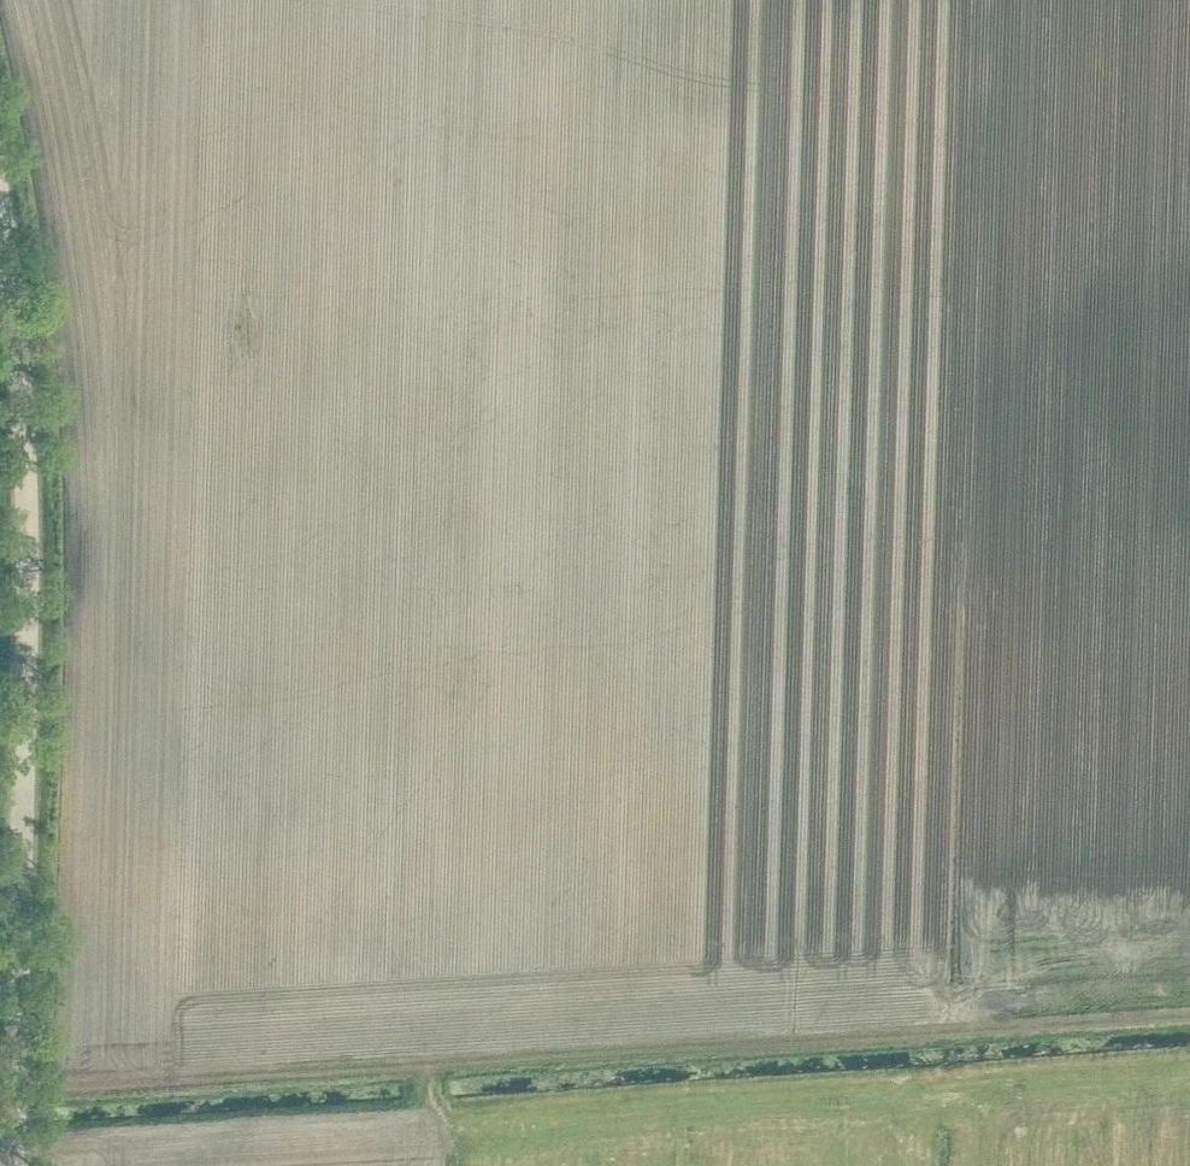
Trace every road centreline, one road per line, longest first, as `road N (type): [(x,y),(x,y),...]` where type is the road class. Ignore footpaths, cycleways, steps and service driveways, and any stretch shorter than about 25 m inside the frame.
road 1 (track): [(1189,995),(16,1082)]
road 2 (tertiary): [(13,1165),(31,594),(21,380),(0,184)]

